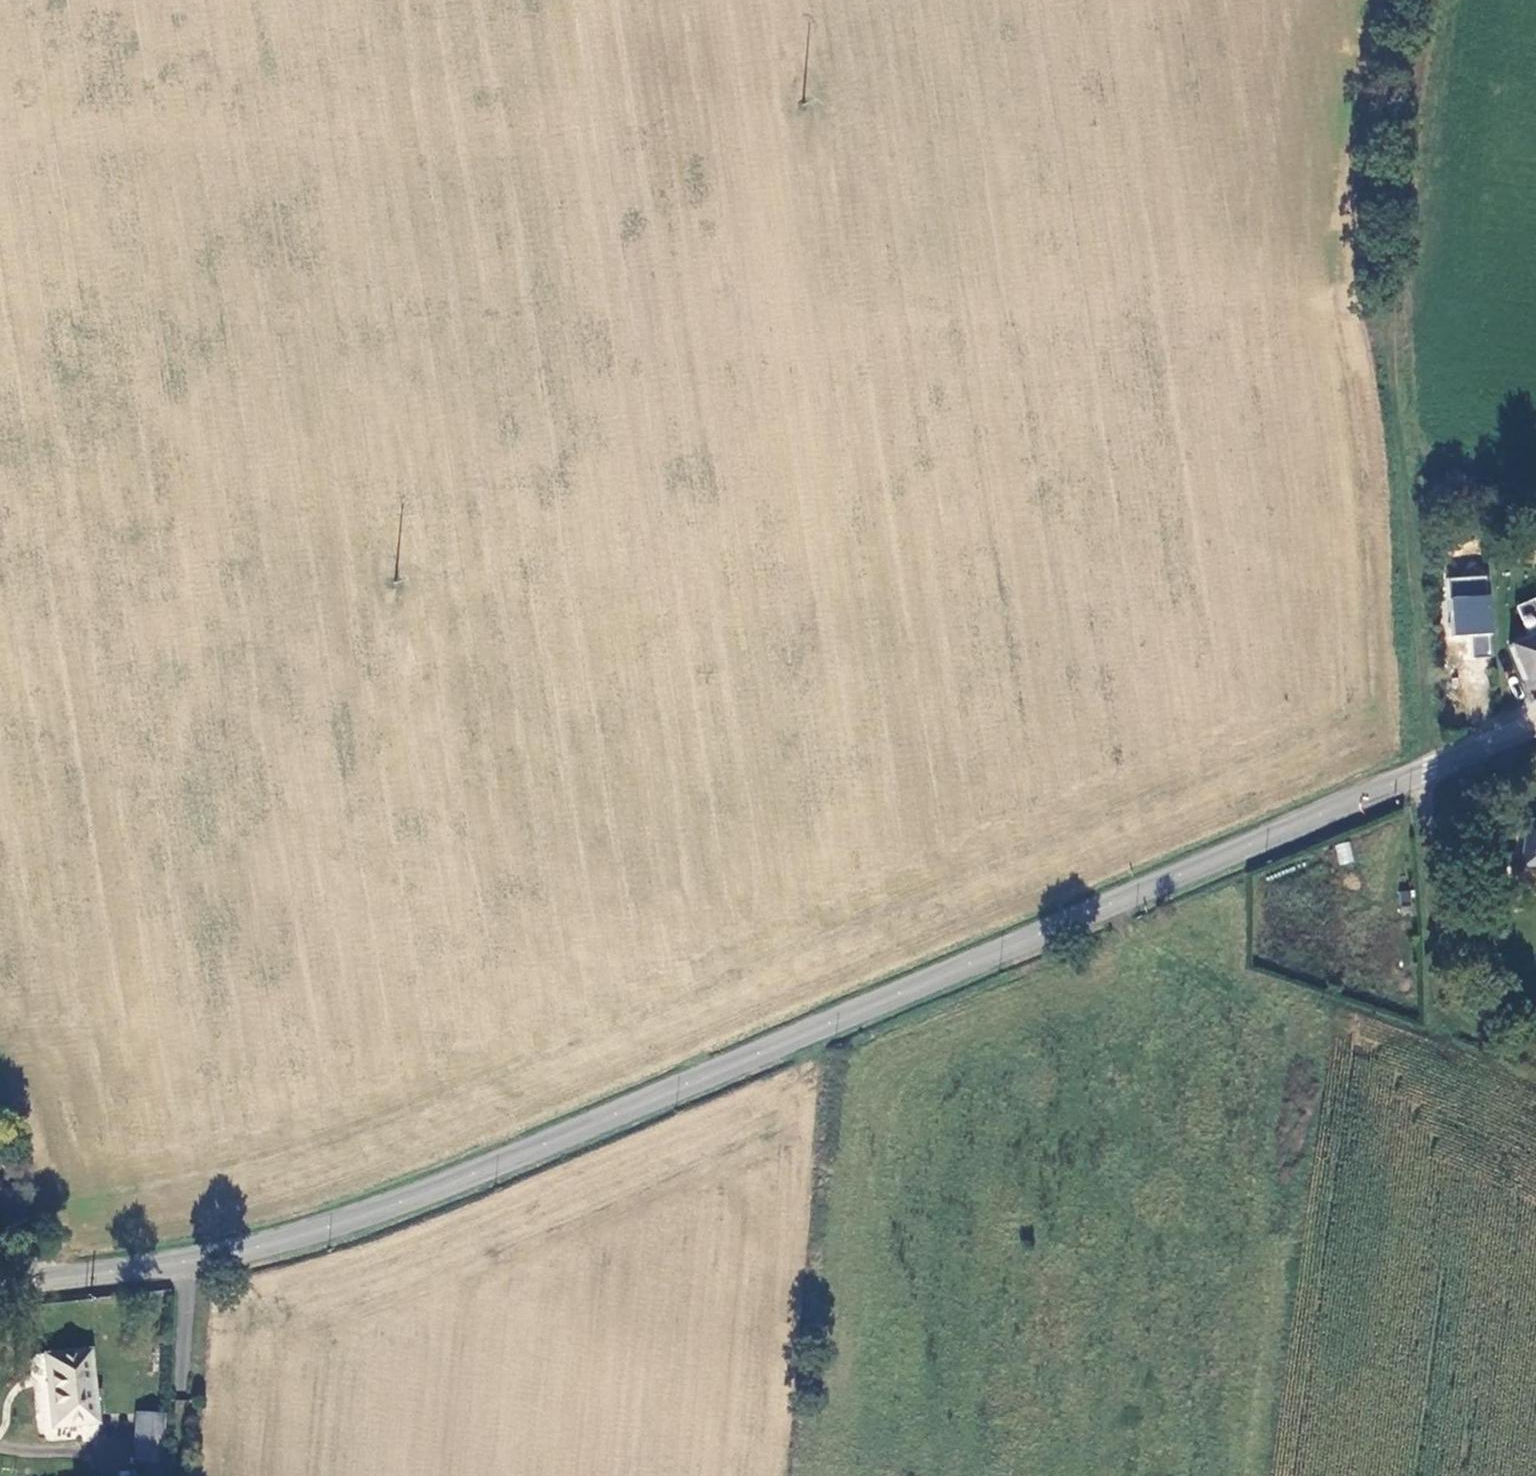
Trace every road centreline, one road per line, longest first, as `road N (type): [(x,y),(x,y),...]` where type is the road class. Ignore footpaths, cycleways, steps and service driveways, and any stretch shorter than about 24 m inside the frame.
road 1 (tertiary): [(189,1263),(358,1227),(1535,723)]
road 2 (track): [(1535,1058),(1460,1027),(1446,981),(1447,832),(1429,768)]
road 3 (unclassified): [(189,1263),(178,1475)]
road 4 (tertiary): [(0,1287),(189,1263)]

